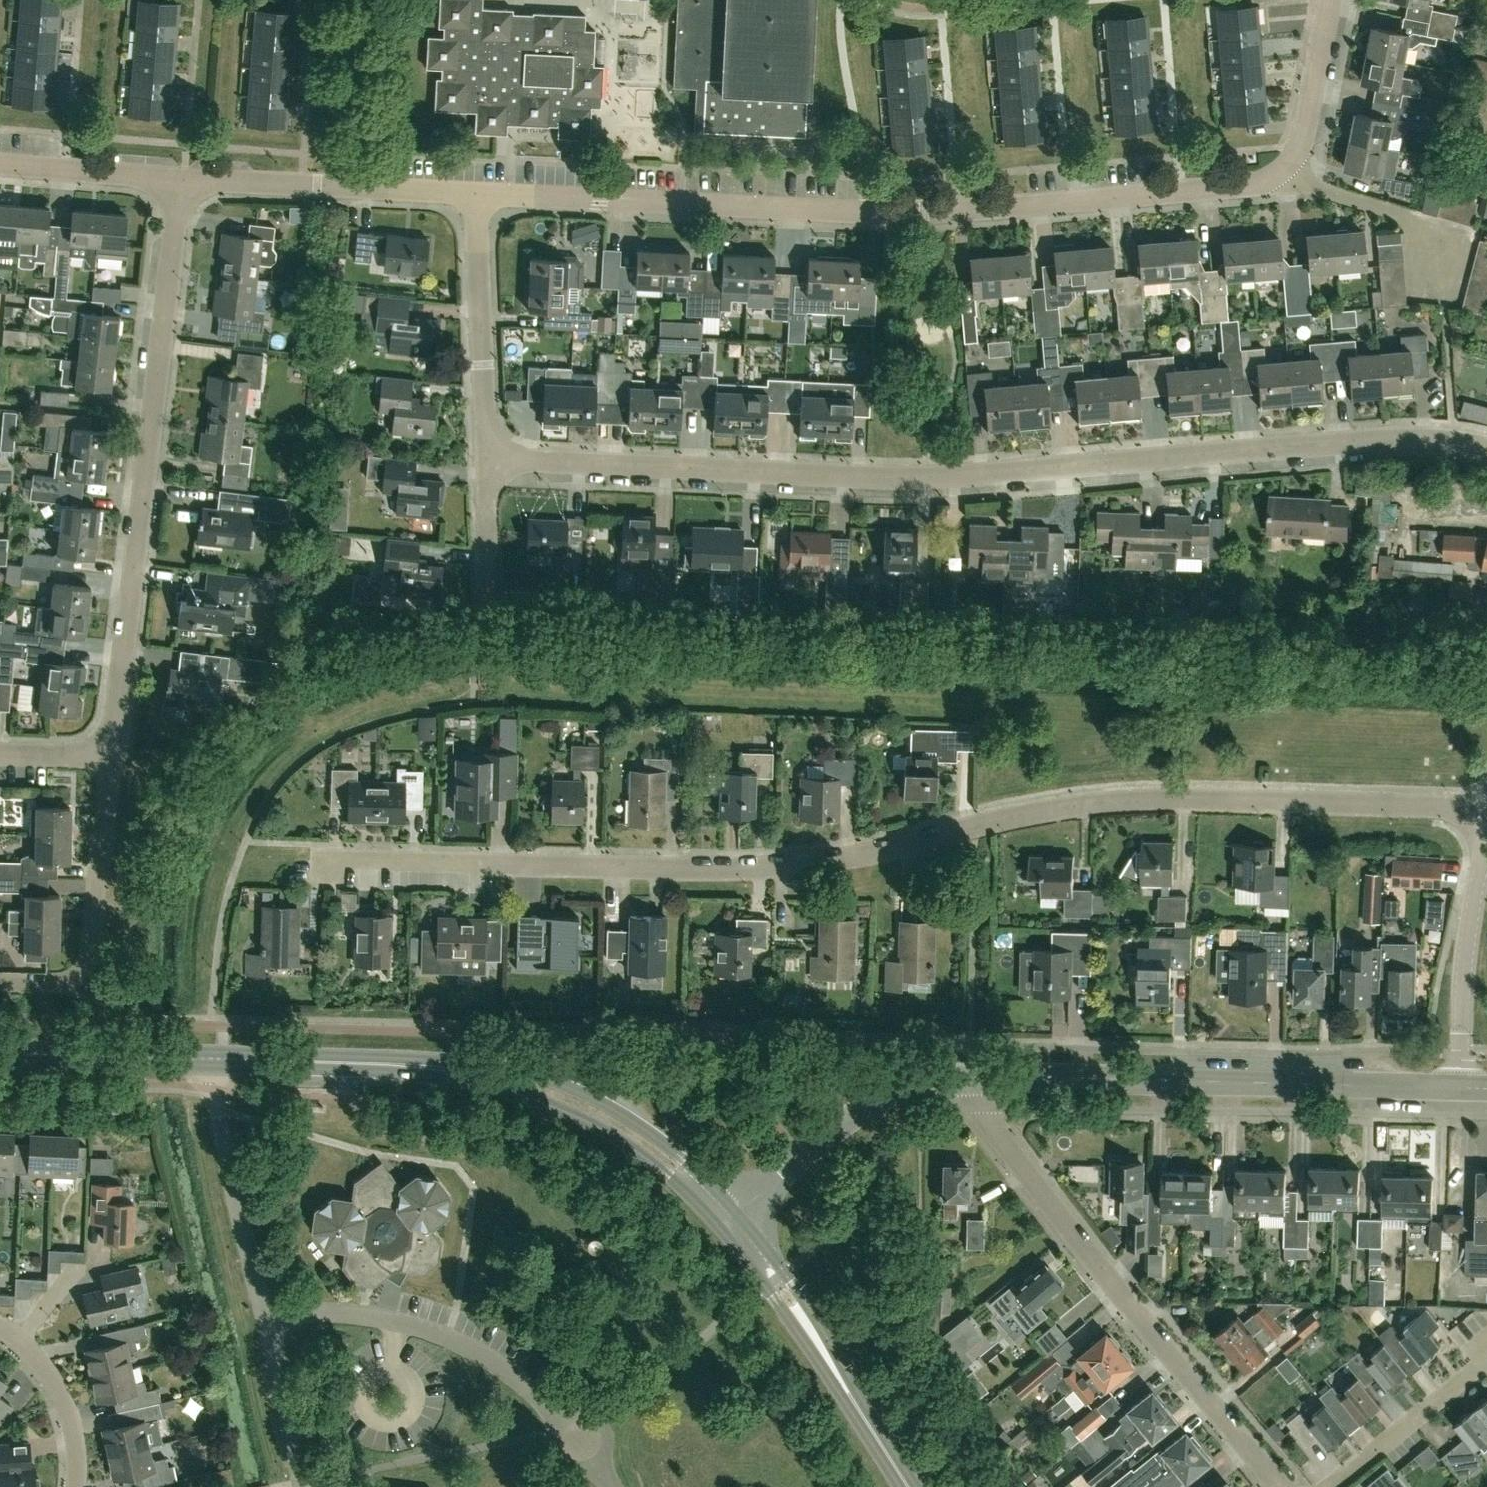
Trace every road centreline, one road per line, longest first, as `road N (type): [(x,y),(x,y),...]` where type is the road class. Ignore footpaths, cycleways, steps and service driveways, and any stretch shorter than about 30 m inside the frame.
road 1 (residential): [(314,858),(749,871),(1127,801),(1486,808)]
road 2 (residential): [(1486,446),(1408,438),(927,477),(486,458)]
road 3 (residential): [(477,194),(914,216),(1254,187),(1281,176),(1302,146),(1332,0)]
road 4 (residential): [(112,757),(182,178)]
road 5 (tertiary): [(729,1219),(656,1150),(604,1117),(516,1081),(430,1067),(219,1058)]
road 6 (residential): [(1280,1486),(989,1130),(970,1076)]
road 7 (residential): [(1462,1087),(970,1076)]
road 8 (residential): [(300,1486),(216,1108),(219,1058)]
road 9 (tertiary): [(909,1486),(729,1219)]
road 10 (residential): [(112,757),(97,932),(87,963),(57,984),(0,982)]
road 11 (residential): [(182,178),(477,194)]
road 12 (residential): [(970,1076),(886,1099),(847,1120),(729,1219)]
road 13 (residential): [(486,458),(477,194)]
road 14 (tertiary): [(219,1058),(0,1050)]
road 15 (residential): [(1331,1486),(1486,1345)]
road 16 (residential): [(1462,1053),(1468,944),(1486,852)]
road 17 (residential): [(76,1486),(74,1437),(56,1386),(38,1358),(0,1329)]
road 18 (residential): [(0,164),(182,178)]
road 19 (residential): [(489,615),(486,458)]

